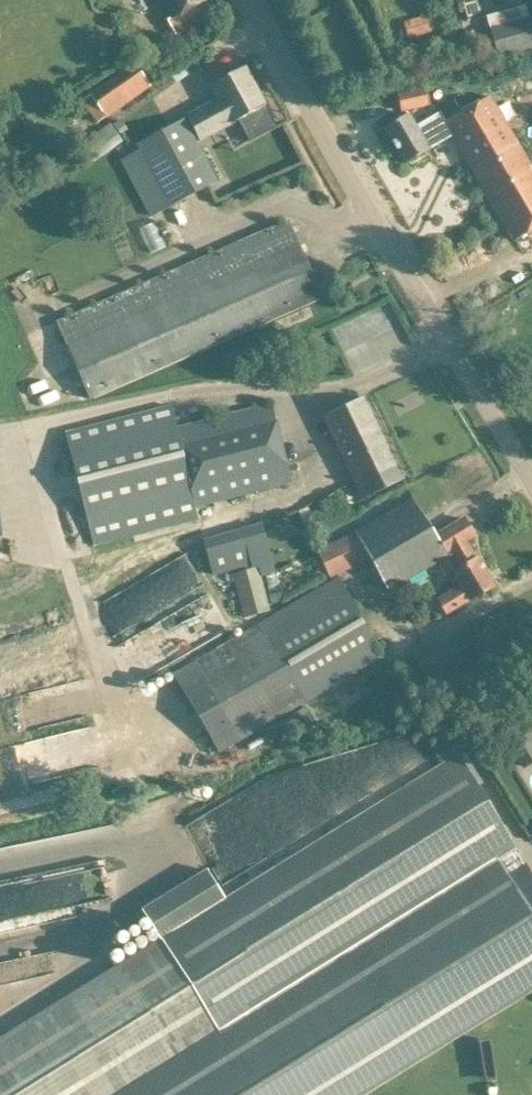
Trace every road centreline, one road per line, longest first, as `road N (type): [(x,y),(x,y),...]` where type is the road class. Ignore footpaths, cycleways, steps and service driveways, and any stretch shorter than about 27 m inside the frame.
road 1 (unclassified): [(531,481),(351,182),(254,0)]

